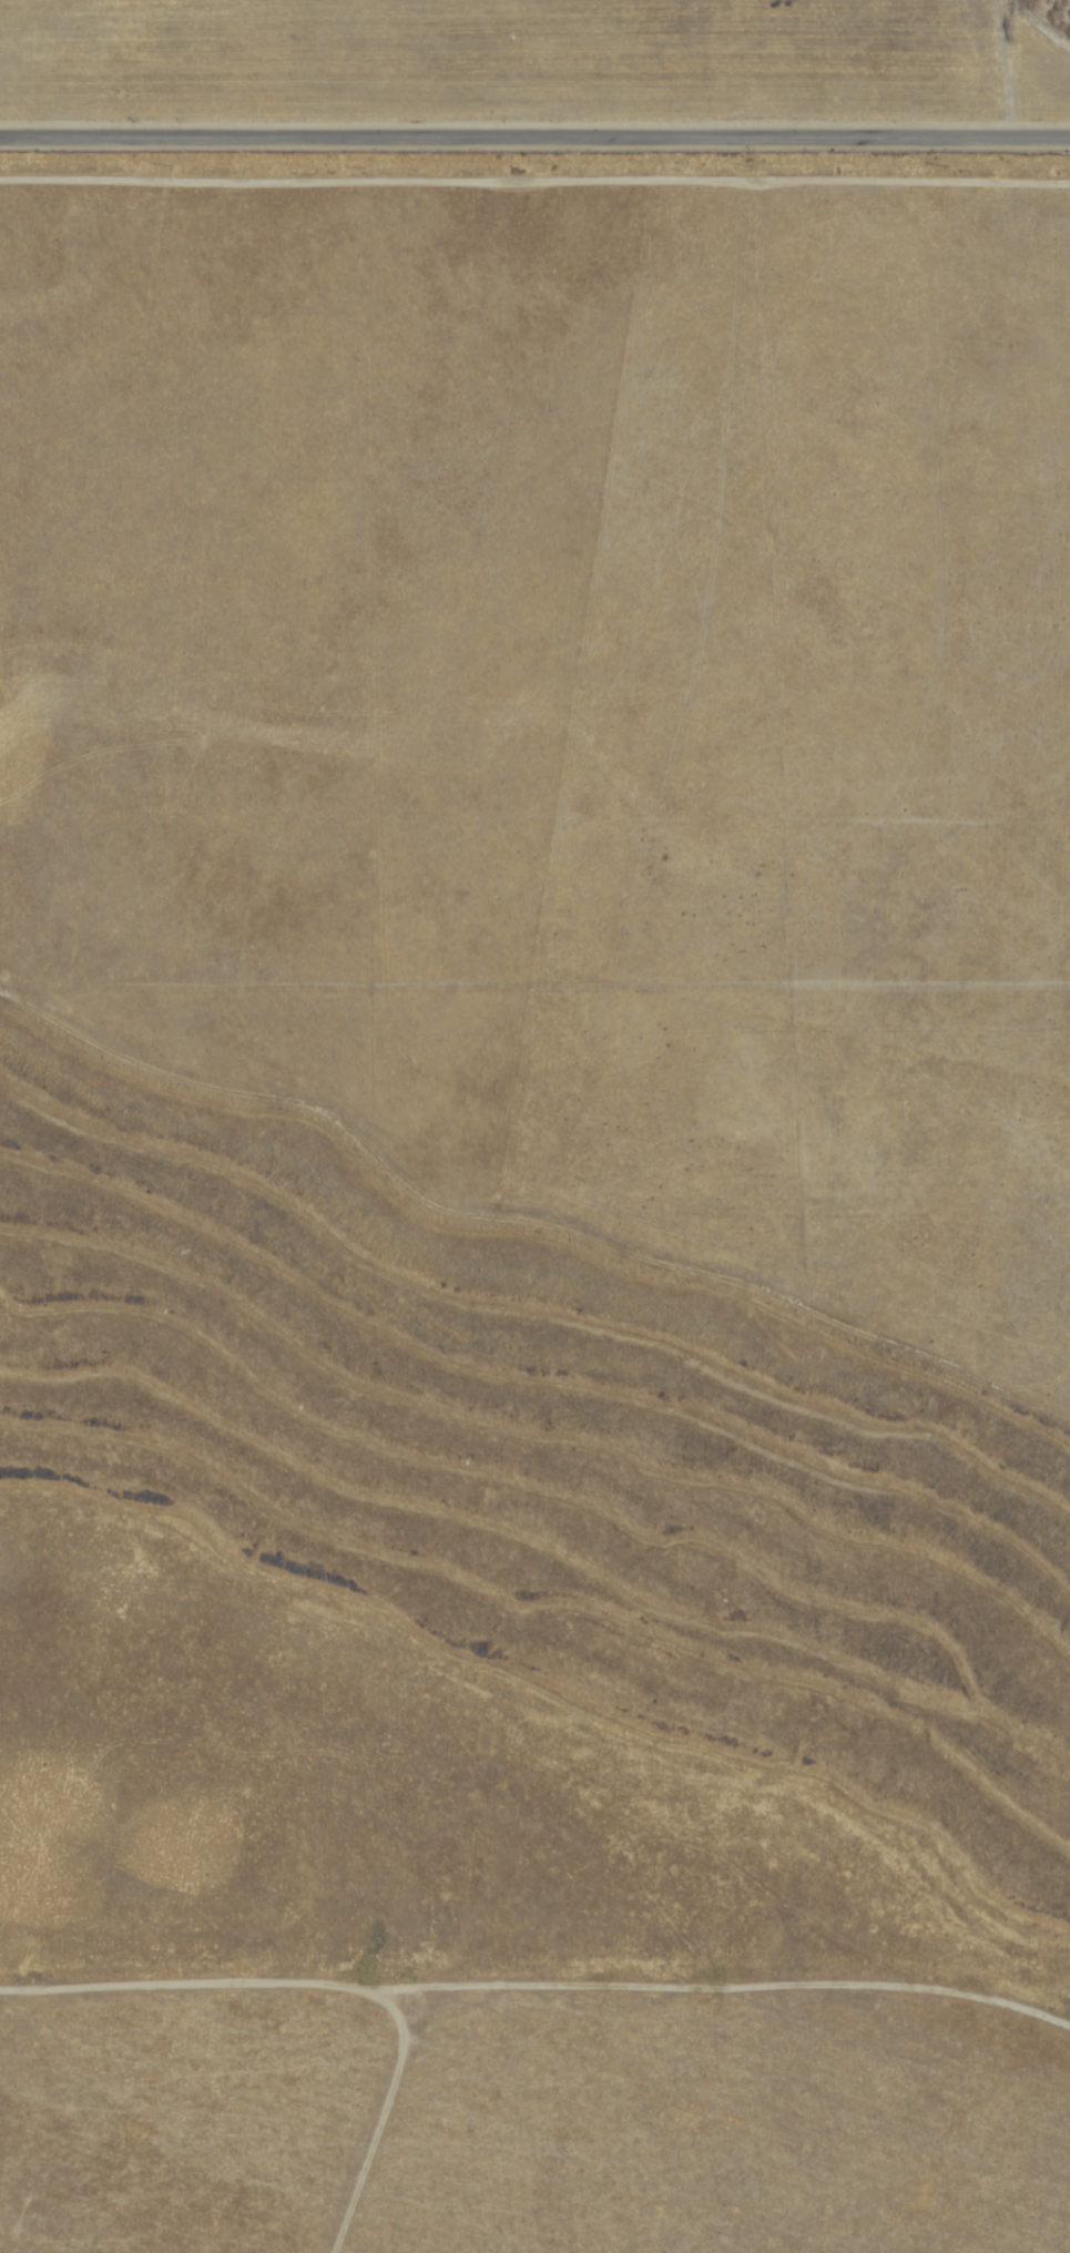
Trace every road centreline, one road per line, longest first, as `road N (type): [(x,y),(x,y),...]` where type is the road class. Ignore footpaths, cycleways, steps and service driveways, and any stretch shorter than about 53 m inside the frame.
road 1 (tertiary): [(0,137),(1069,140)]

